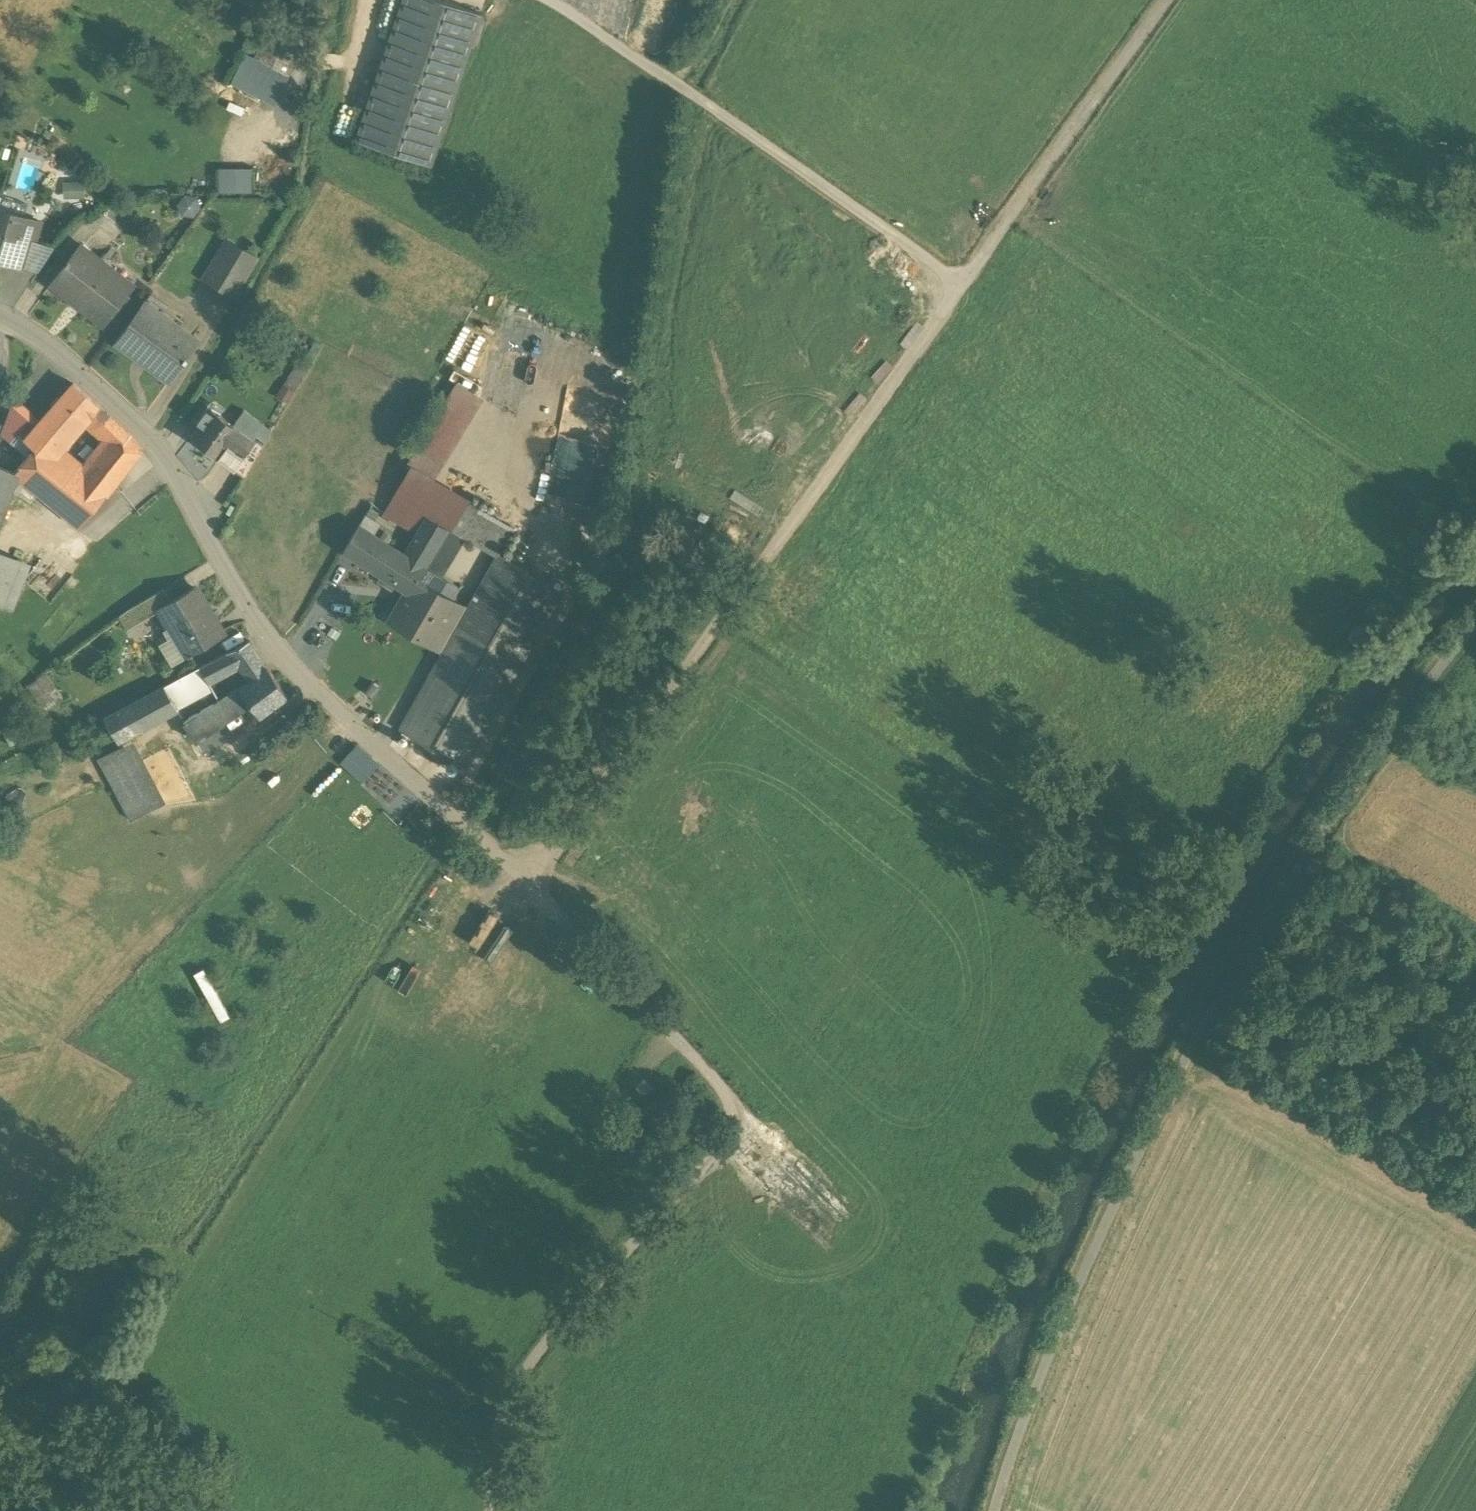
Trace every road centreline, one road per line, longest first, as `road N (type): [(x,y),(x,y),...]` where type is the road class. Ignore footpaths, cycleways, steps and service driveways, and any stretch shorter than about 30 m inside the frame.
road 1 (track): [(528,883),(1168,0)]
road 2 (track): [(999,1510),(1135,1195),(1315,845),(1475,623)]
road 3 (track): [(528,883),(733,1102),(733,1138),(526,1363),(497,1433),(490,1510)]
road 4 (residential): [(465,826),(286,656),(143,433),(72,363),(0,319)]
road 5 (track): [(968,285),(677,86),(722,0)]

